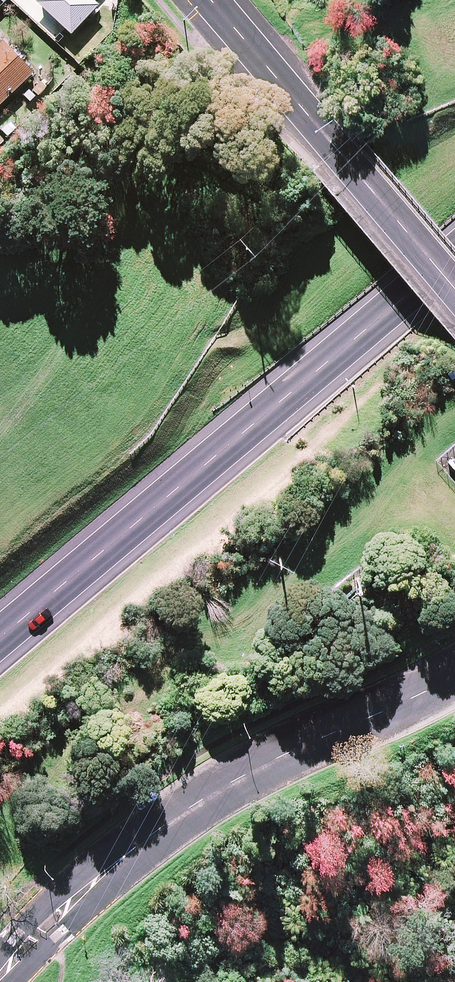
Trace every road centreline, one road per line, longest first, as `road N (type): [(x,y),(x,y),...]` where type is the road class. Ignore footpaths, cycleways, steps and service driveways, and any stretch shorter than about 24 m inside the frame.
road 1 (trunk): [(454,257),(0,641)]
road 2 (residential): [(0,976),(106,874),(186,811),(454,675)]
road 3 (tertiary): [(209,0),(454,286)]

